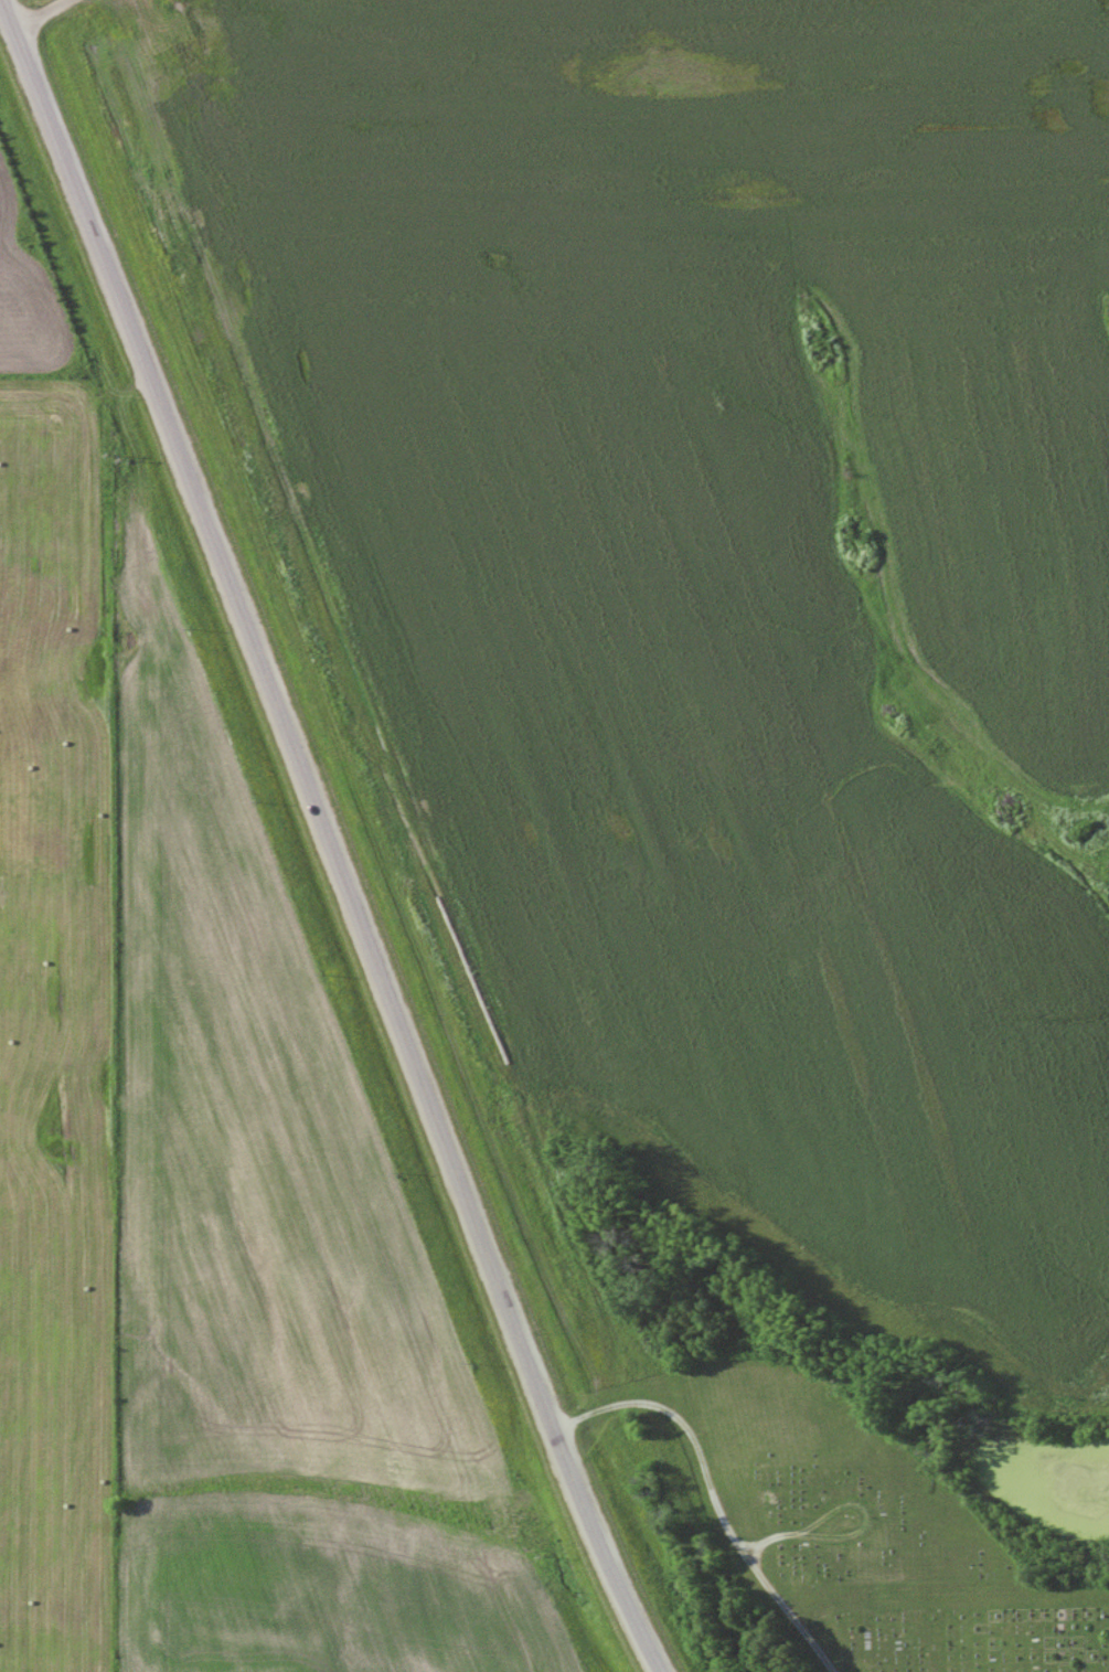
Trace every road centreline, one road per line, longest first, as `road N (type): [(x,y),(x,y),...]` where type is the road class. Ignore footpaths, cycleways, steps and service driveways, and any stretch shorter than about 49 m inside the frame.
road 1 (primary): [(662,1671),(623,1596),(454,1172),(2,0)]

